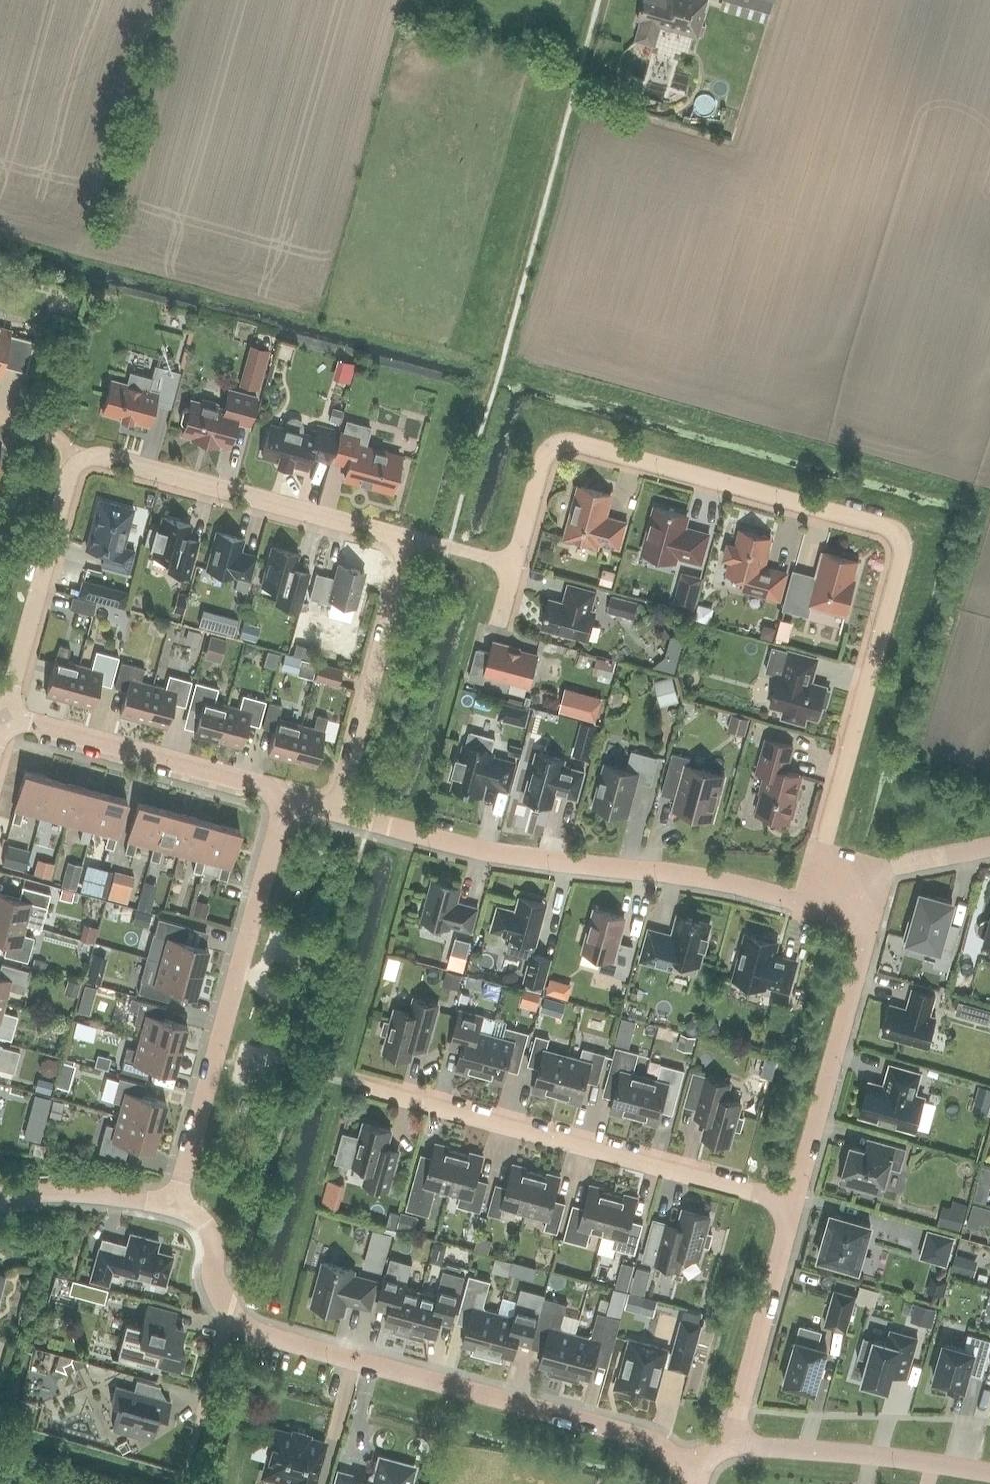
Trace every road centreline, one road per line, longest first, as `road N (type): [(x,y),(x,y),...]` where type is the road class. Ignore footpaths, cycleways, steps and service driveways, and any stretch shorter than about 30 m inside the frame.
road 1 (residential): [(840,888),(823,846),(903,560),(892,531),(567,444),(544,465),(513,566)]
road 2 (unclassified): [(693,1470),(650,1441),(247,1326),(220,1297),(211,1236),(199,1216),(174,1205)]
road 3 (residential): [(337,809),(540,861),(666,873),(792,900),(840,888)]
road 4 (residential): [(794,1206),(362,1086)]
road 5 (residential): [(174,1205),(281,803)]
road 6 (residential): [(80,462),(96,455),(408,538)]
road 7 (residential): [(794,1206),(866,938),(840,888)]
road 8 (residential): [(3,716),(257,782),(281,803)]
road 9 (residential): [(408,538),(337,809)]
road 10 (residential): [(3,716),(70,472),(80,462)]
road 11 (unclassified): [(989,1471),(882,1455),(729,1447)]
road 12 (residential): [(729,1447),(794,1206)]
road 13 (unclassified): [(174,1205),(61,1191),(0,1195)]
road 14 (residential): [(840,888),(892,867),(989,848)]

